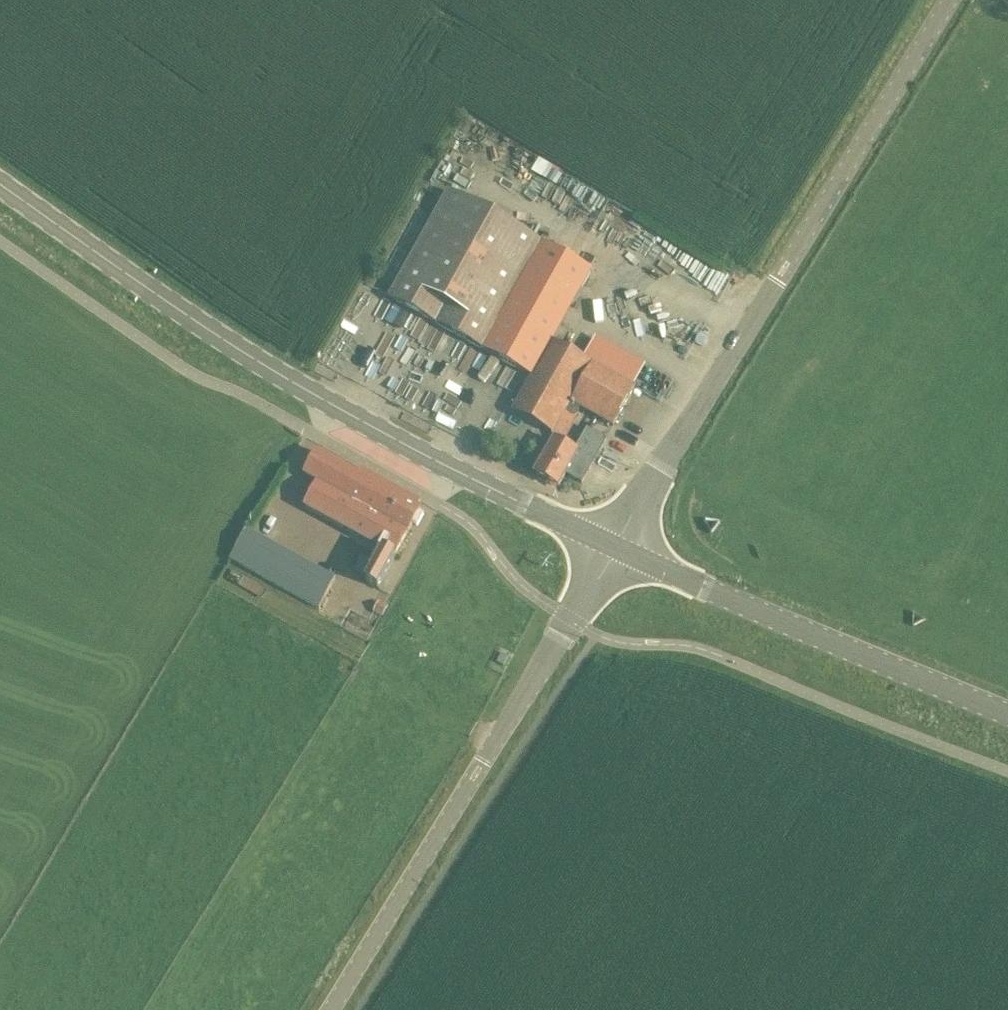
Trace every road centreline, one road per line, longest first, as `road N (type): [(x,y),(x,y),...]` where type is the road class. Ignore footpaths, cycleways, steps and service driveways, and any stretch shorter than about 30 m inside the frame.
road 1 (secondary): [(613,545),(271,369),(0,183)]
road 2 (tertiary): [(613,545),(945,0)]
road 3 (tertiary): [(328,1009),(613,545)]
road 4 (secondary): [(1007,713),(613,545)]

